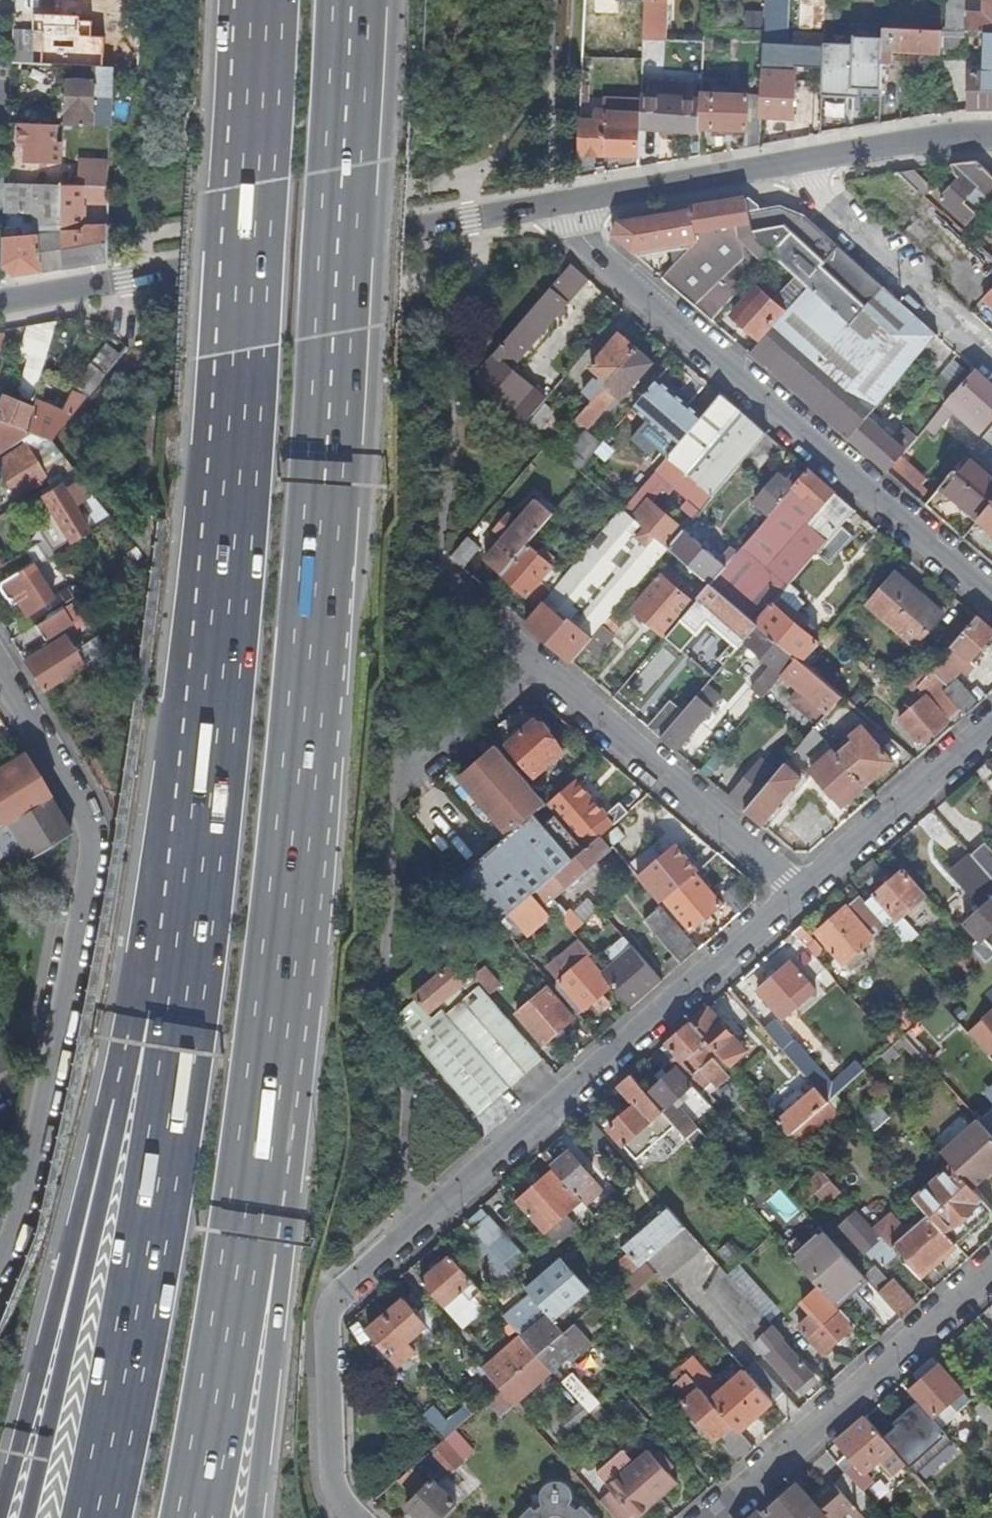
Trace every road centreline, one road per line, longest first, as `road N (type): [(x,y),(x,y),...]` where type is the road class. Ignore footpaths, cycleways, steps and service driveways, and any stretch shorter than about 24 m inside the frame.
road 1 (motorway): [(255,1231),(300,784),(349,0)]
road 2 (motorway): [(258,0),(242,350),(187,945)]
road 3 (residential): [(800,889),(331,1308),(332,1468),(334,1490),(355,1517)]
road 4 (residential): [(0,662),(105,835),(13,1248),(0,1262)]
road 5 (residential): [(0,302),(575,201)]
road 6 (motorway): [(187,945),(162,1164),(89,1517)]
road 7 (residential): [(575,201),(583,240),(625,280),(991,594)]
road 8 (motorway): [(109,1124),(0,1517)]
road 9 (motorway): [(109,1124),(95,1231),(27,1517)]
road 10 (residential): [(714,1517),(991,1270)]
road 11 (residential): [(800,889),(529,660)]
road 12 (motorway): [(191,1517),(255,1231)]
road 13 (motorway): [(253,1517),(274,1358),(255,1231)]
road 14 (residential): [(991,352),(798,163)]
road 15 (residential): [(991,725),(800,889)]
road 16 (residential): [(575,201),(798,163)]
road 17 (motorway): [(187,945),(109,1124)]
road 18 (residential): [(798,163),(991,136)]
road 19 (residential): [(404,777),(529,660)]

